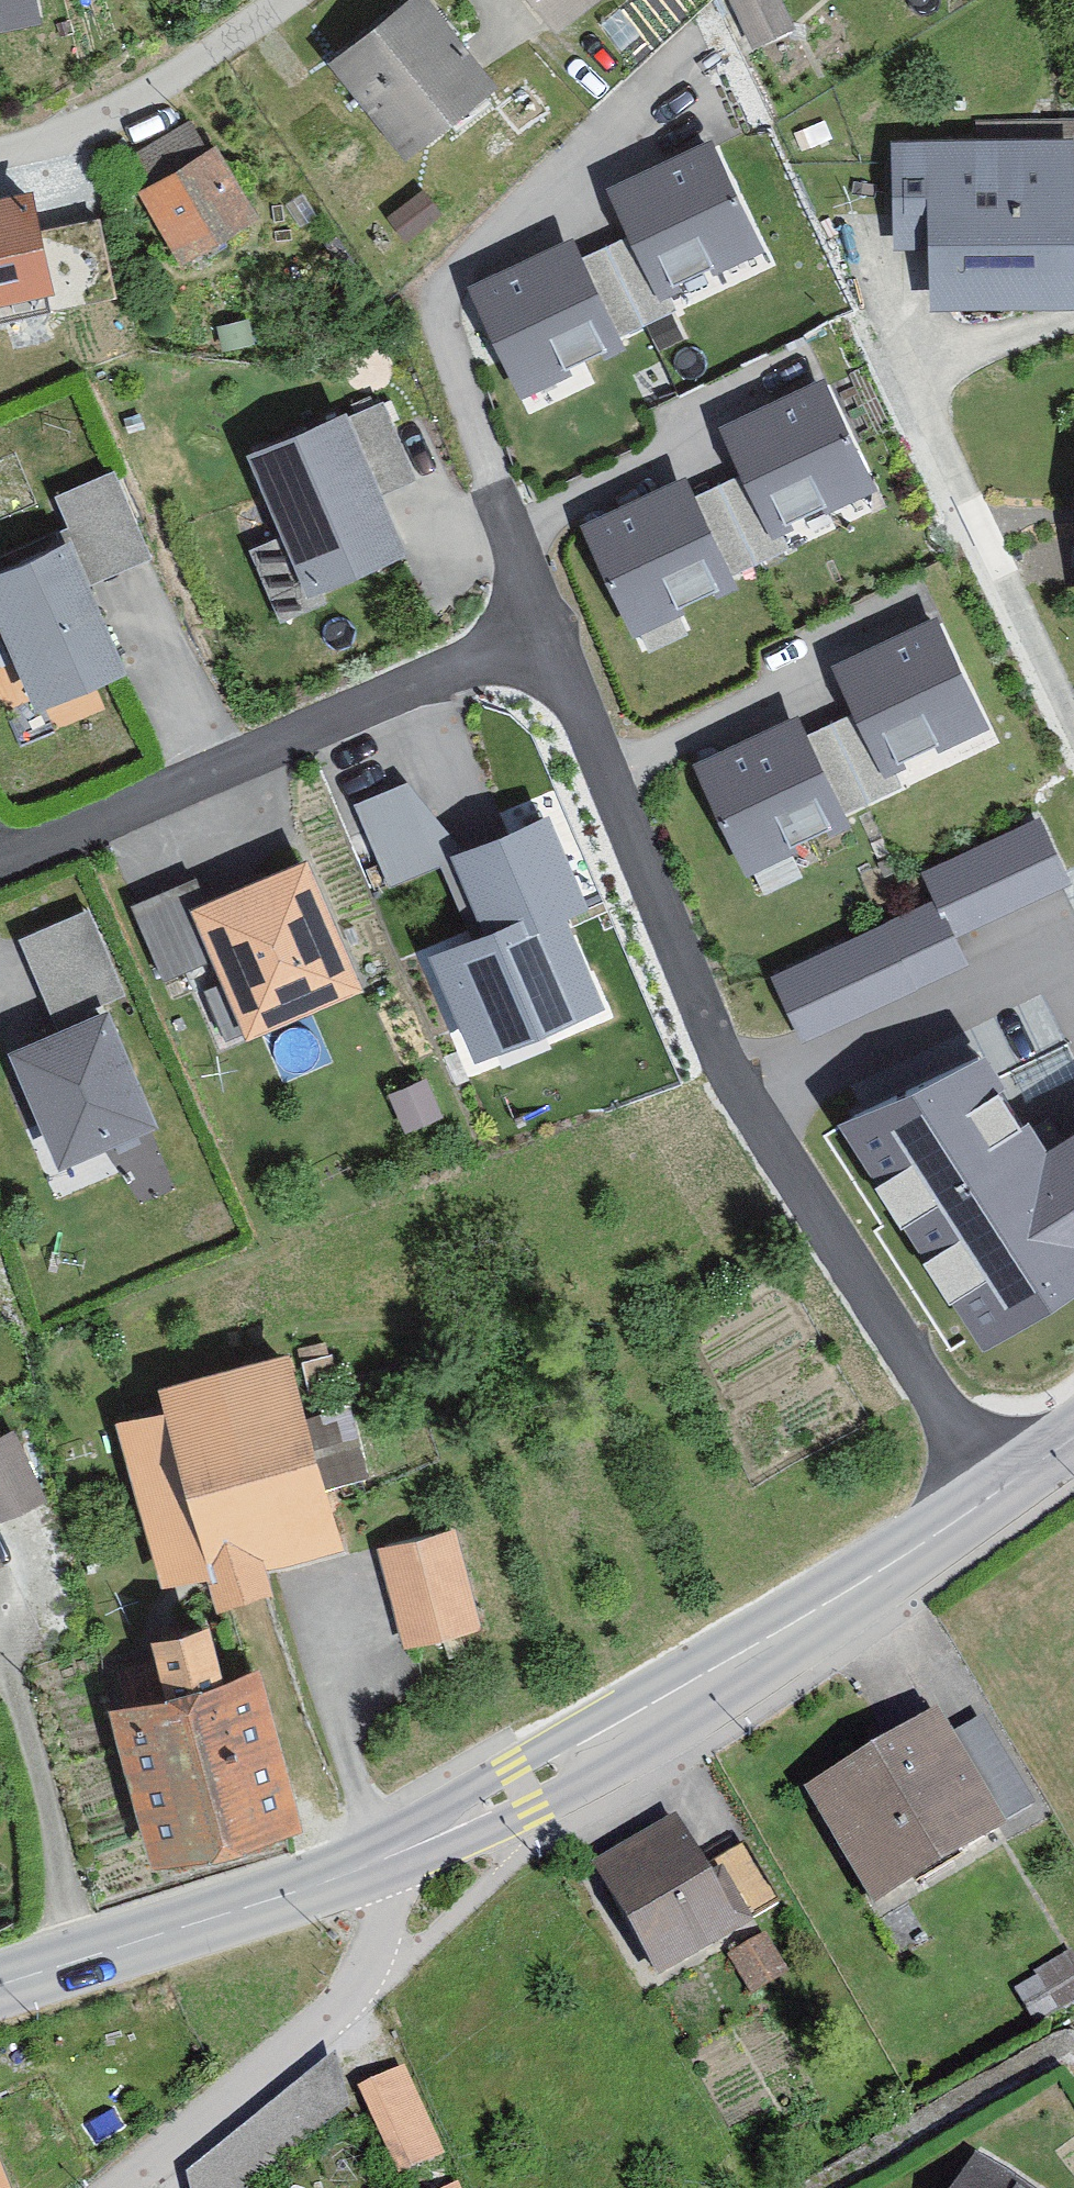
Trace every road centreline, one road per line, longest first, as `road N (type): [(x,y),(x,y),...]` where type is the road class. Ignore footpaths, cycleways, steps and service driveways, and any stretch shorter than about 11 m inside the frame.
road 1 (residential): [(999,1489),(752,1114),(544,634),(0,847)]
road 2 (tertiary): [(999,1489),(616,1735),(384,1861)]
road 3 (residential): [(1073,719),(916,382),(863,226)]
road 4 (residential): [(118,2187),(305,2037),(358,1981),(389,1911),(384,1861)]
road 5 (tertiary): [(384,1861),(0,1984)]
road 6 (residential): [(0,151),(109,113),(282,0)]

